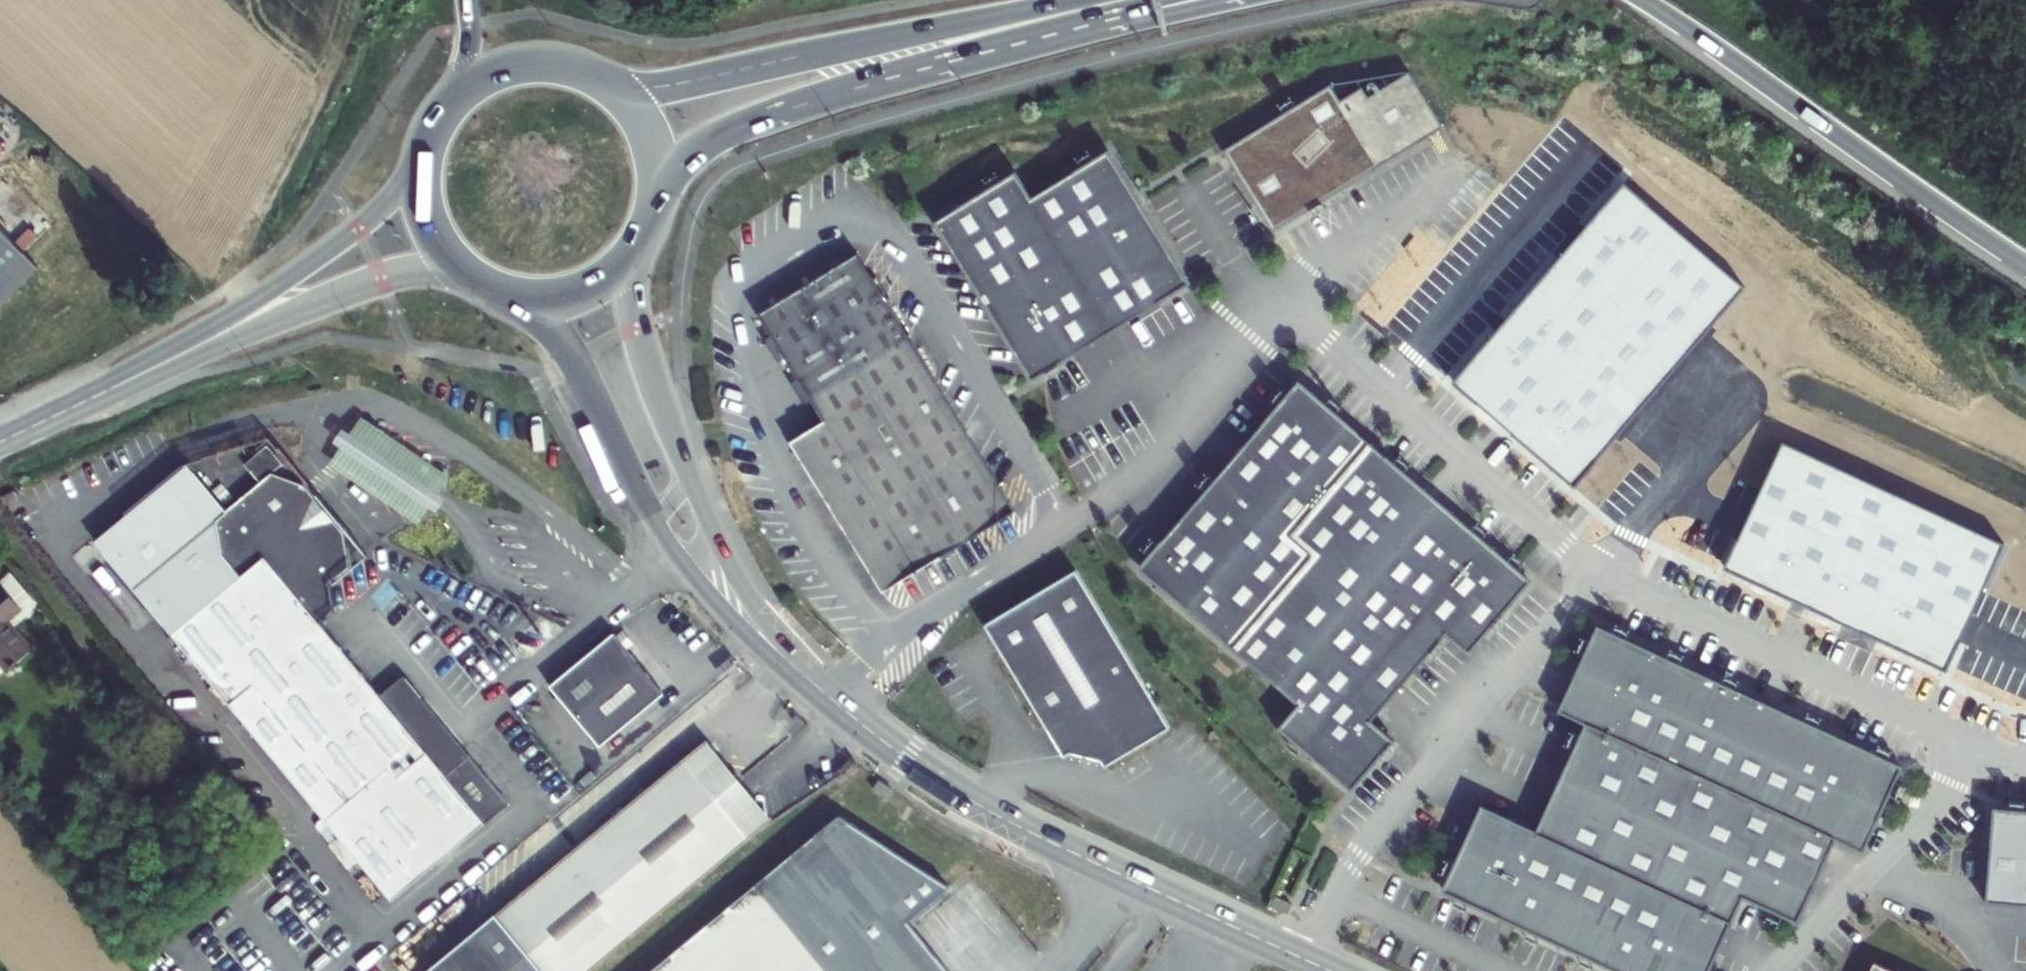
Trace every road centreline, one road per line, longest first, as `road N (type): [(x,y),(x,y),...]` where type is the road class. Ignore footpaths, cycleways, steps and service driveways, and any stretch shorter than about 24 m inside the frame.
road 1 (primary): [(1128,0),(657,86),(589,76)]
road 2 (unclassified): [(500,295),(535,312),(566,342),(644,505),(695,584),(834,705)]
road 3 (unclassified): [(834,705),(1018,827),(1307,960)]
road 4 (unclassified): [(834,705),(743,590),(655,399),(632,312),(649,227)]
road 5 (motorway): [(1642,0),(2025,265)]
road 6 (unclassified): [(1972,743),(1598,568)]
road 7 (primary): [(654,210),(689,162),(748,125),(1019,44)]
road 8 (unclassified): [(1598,568),(1294,309)]
road 9 (unclassified): [(1351,869),(1598,568)]
road 10 (tertiary): [(426,146),(375,214),(157,367)]
road 11 (tertiary): [(157,367),(381,282),(430,276),(483,287)]
road 12 (unclassified): [(1067,525),(1148,470),(1294,309)]
road 13 (unclassified): [(1777,970),(1930,816),(1972,743)]
road 14 (motorway): [(1019,44),(1246,0)]
road 15 (unclassified): [(1598,568),(1717,427),(1735,390)]
road 16 (unclassified): [(1294,309),(1369,228),(1444,179)]
road 17 (primary): [(500,295),(535,301),(588,291),(618,271),(649,227)]
road 18 (tertiary): [(157,367),(0,447)]
road 19 (unclassified): [(1294,309),(1227,248),(1189,185)]
road 20 (primary): [(426,146),(426,221),(455,266),(483,287)]
road 21 (primary): [(654,210),(657,175),(642,124),(589,76)]
road 22 (primary): [(589,76),(548,65),(505,69),(446,109)]
road 23 (primary): [(1019,44),(1134,0)]

